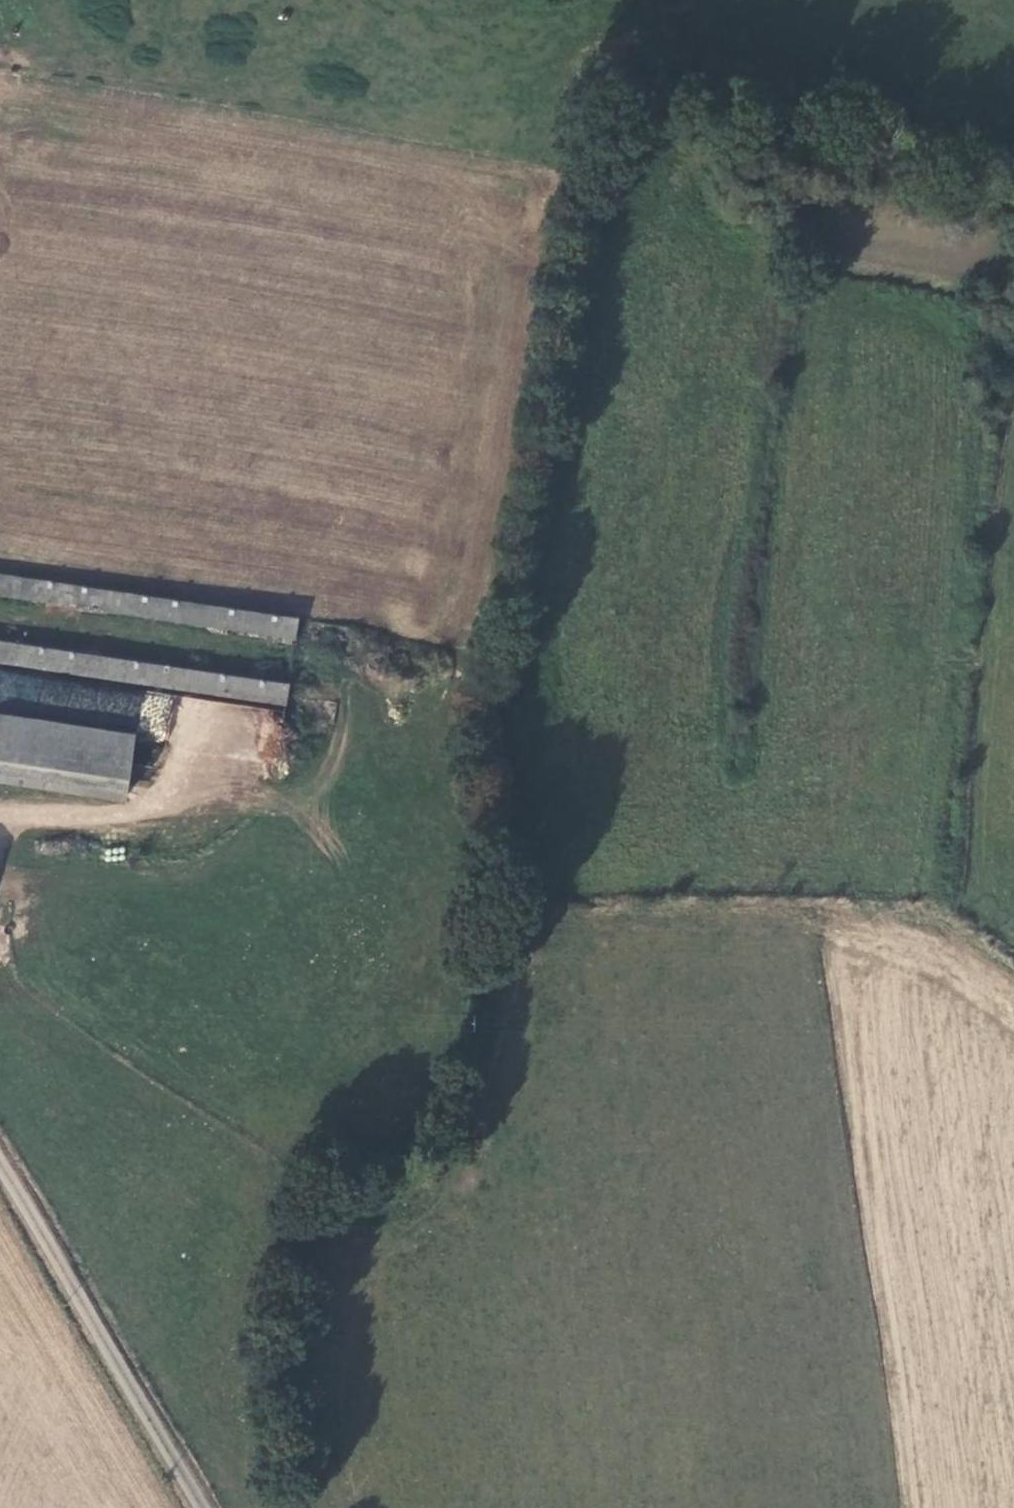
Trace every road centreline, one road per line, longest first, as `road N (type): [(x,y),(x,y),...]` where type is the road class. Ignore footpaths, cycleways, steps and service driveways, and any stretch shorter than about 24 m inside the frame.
road 1 (unclassified): [(200,1507),(0,1173)]

